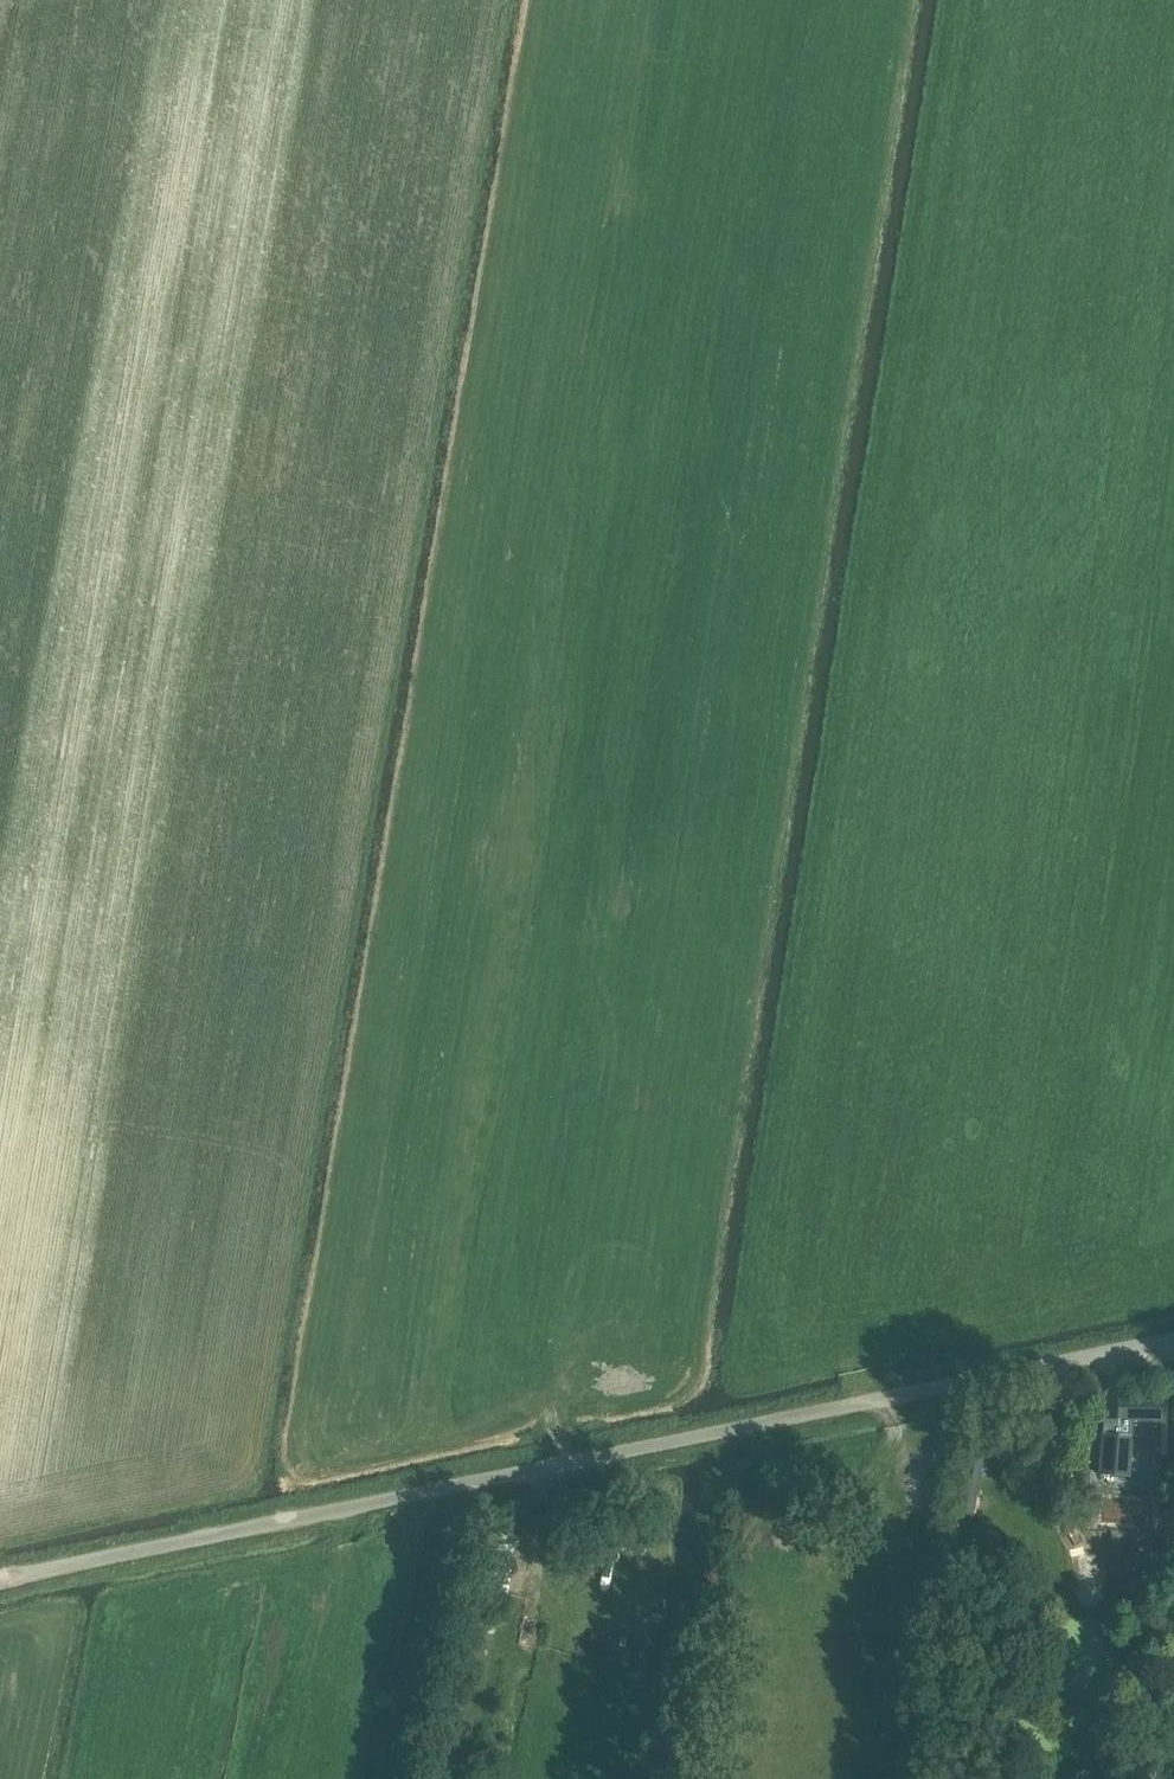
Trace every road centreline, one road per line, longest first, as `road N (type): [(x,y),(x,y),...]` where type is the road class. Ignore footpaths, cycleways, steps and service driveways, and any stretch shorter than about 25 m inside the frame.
road 1 (unclassified): [(0,1579),(1173,1338)]

